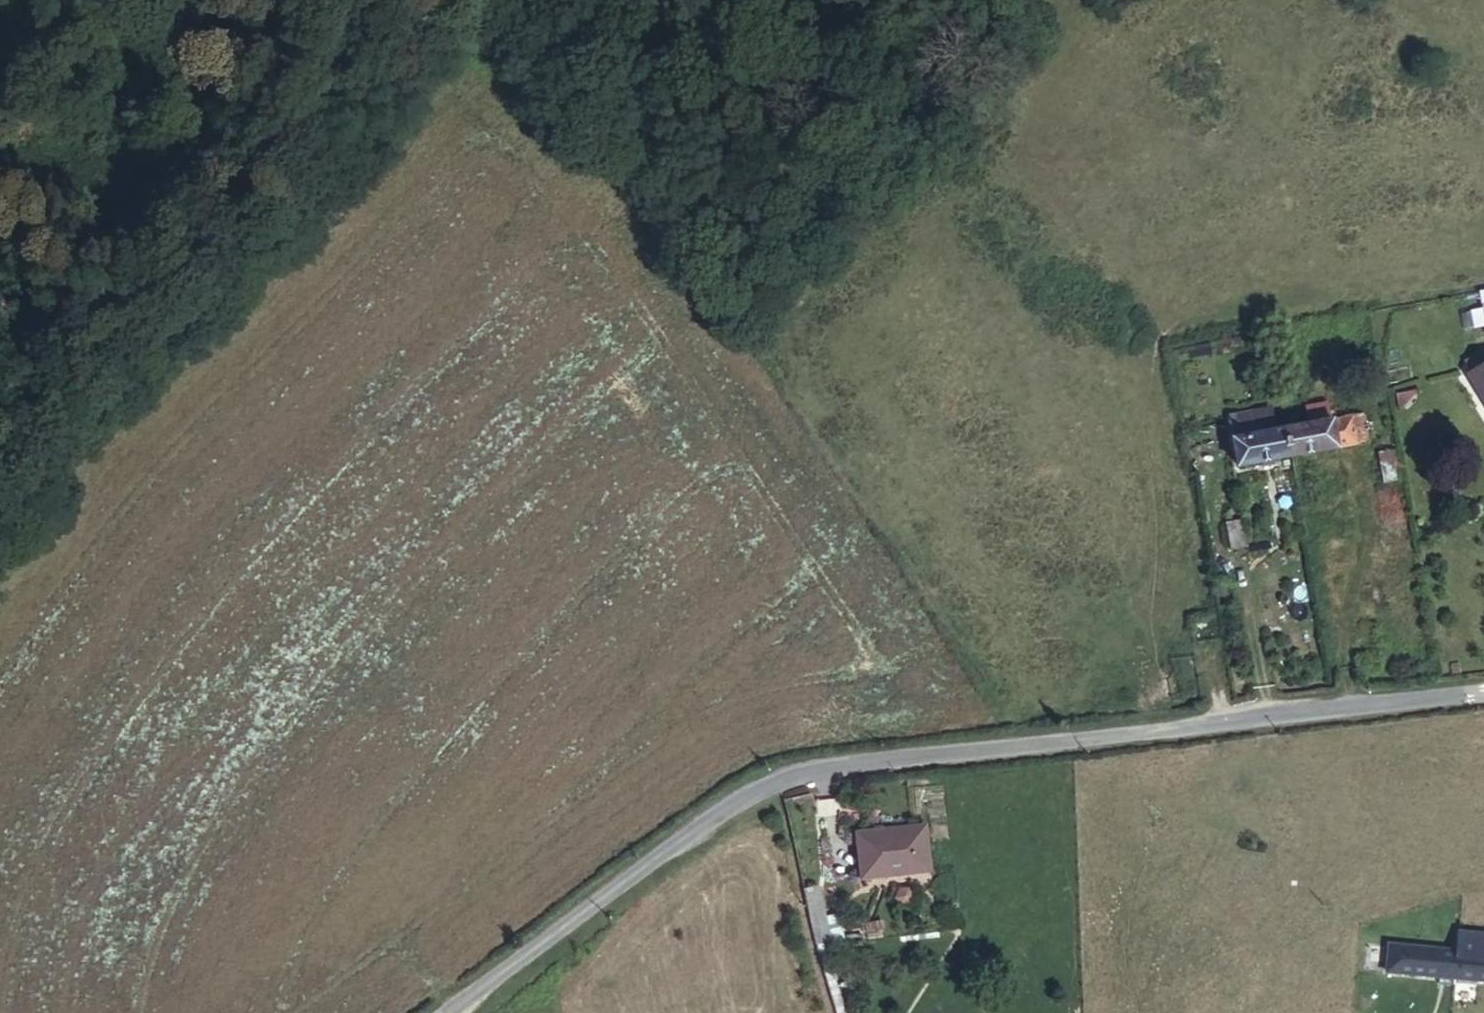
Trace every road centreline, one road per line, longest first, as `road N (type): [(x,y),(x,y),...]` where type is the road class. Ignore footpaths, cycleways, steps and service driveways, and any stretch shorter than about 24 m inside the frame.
road 1 (unclassified): [(1483,689),(830,761),(752,783),(434,1012)]

